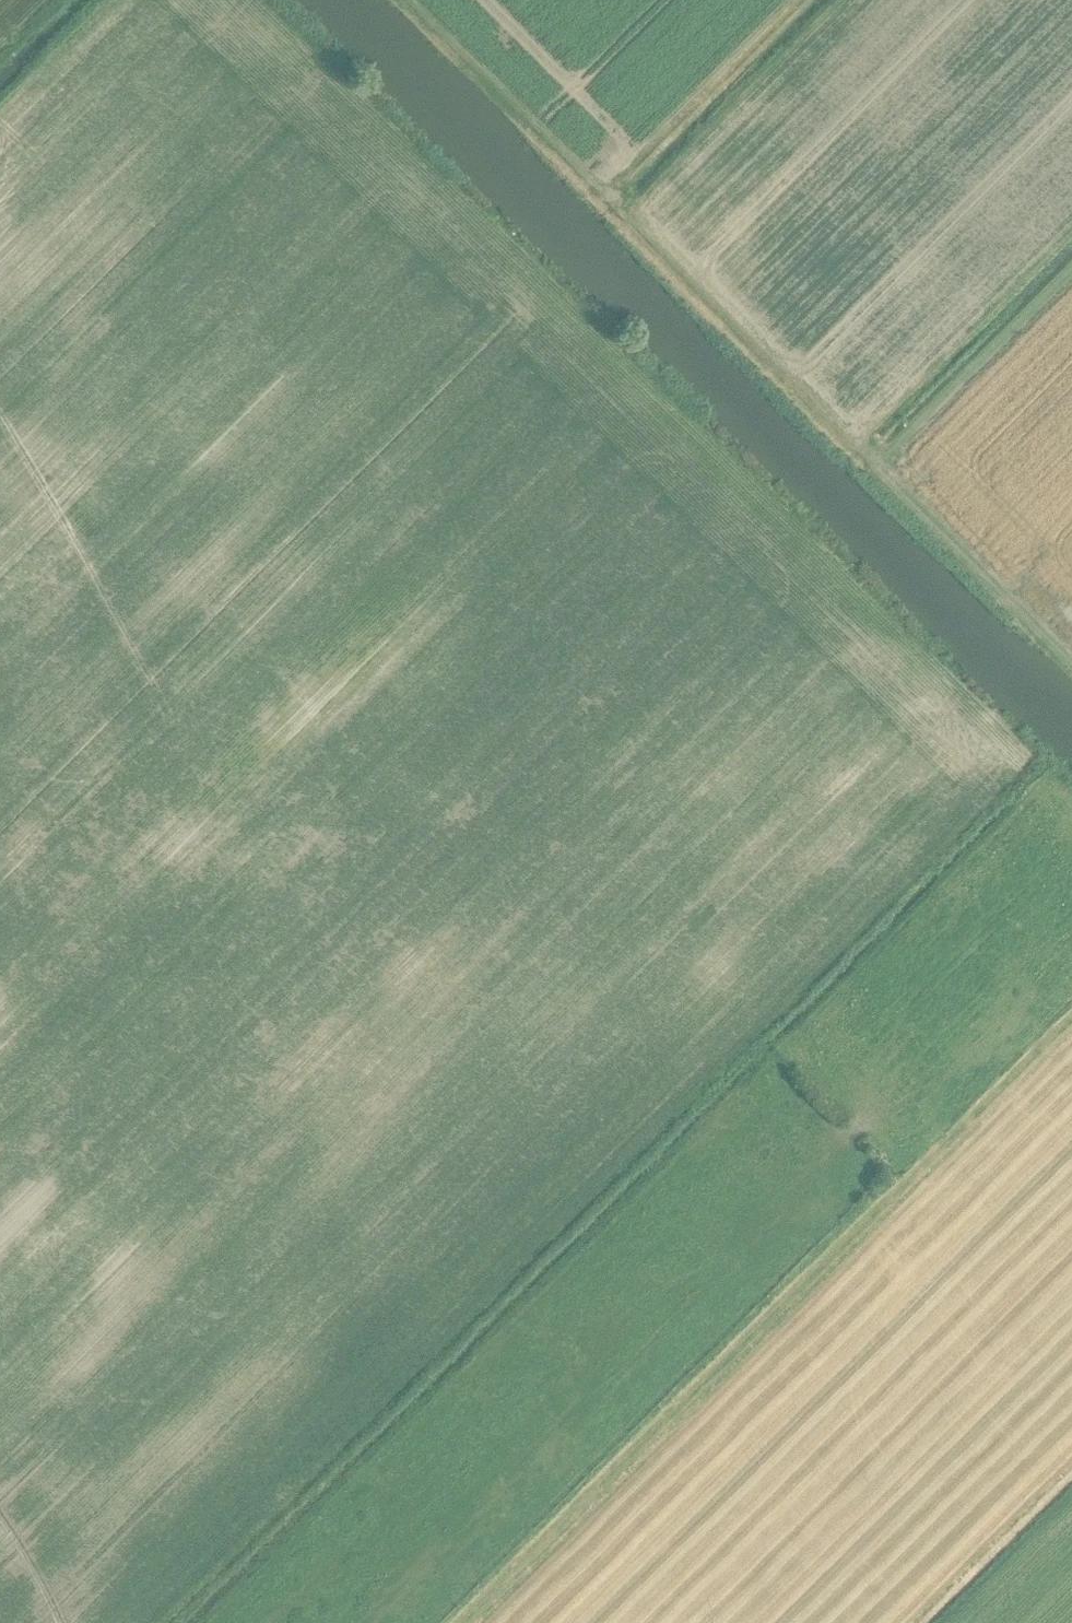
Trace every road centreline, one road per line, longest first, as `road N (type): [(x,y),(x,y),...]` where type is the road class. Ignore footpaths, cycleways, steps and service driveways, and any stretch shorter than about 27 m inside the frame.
road 1 (track): [(481,1622),(908,1197)]

